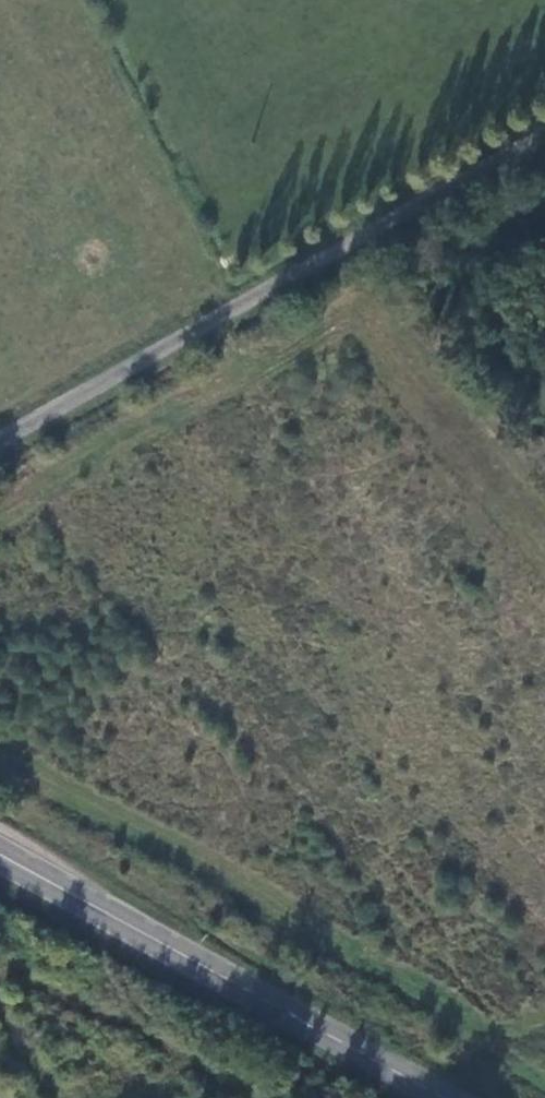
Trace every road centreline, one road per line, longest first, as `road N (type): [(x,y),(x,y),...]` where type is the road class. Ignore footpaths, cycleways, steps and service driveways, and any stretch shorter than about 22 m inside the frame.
road 1 (unclassified): [(0,441),(544,139)]
road 2 (tertiary): [(0,854),(446,1097)]

